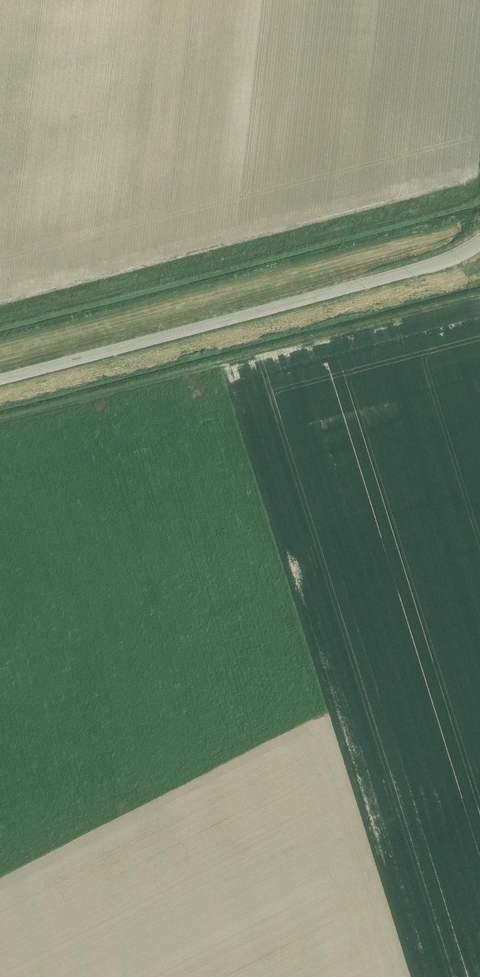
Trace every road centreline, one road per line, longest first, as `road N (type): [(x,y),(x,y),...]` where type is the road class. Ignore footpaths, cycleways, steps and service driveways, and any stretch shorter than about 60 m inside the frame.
road 1 (tertiary): [(0,379),(444,264),(479,247)]

